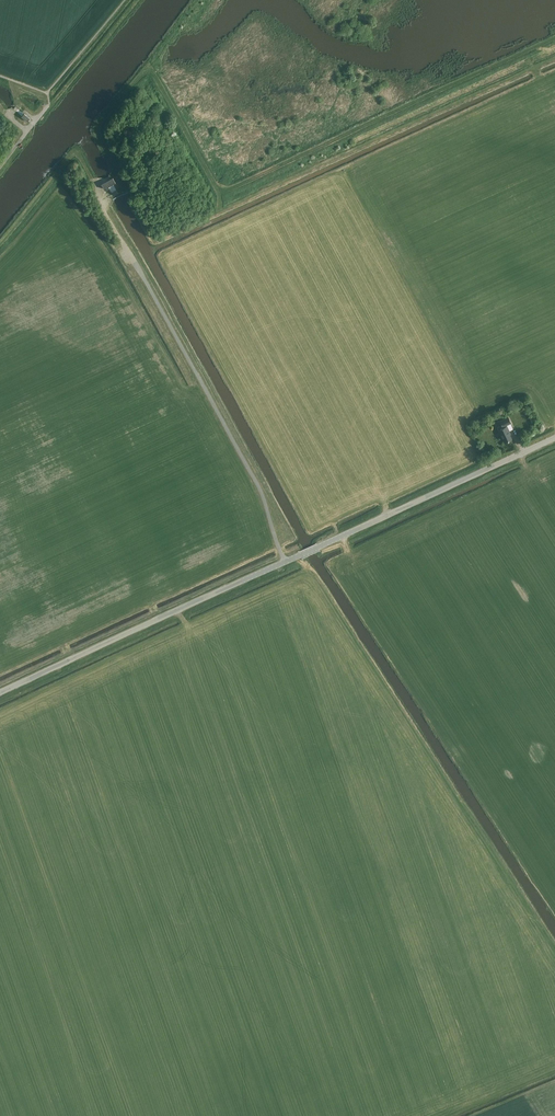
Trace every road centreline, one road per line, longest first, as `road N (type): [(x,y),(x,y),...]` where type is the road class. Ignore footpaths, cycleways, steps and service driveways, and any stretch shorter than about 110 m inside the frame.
road 1 (tertiary): [(0,692),(554,439)]

